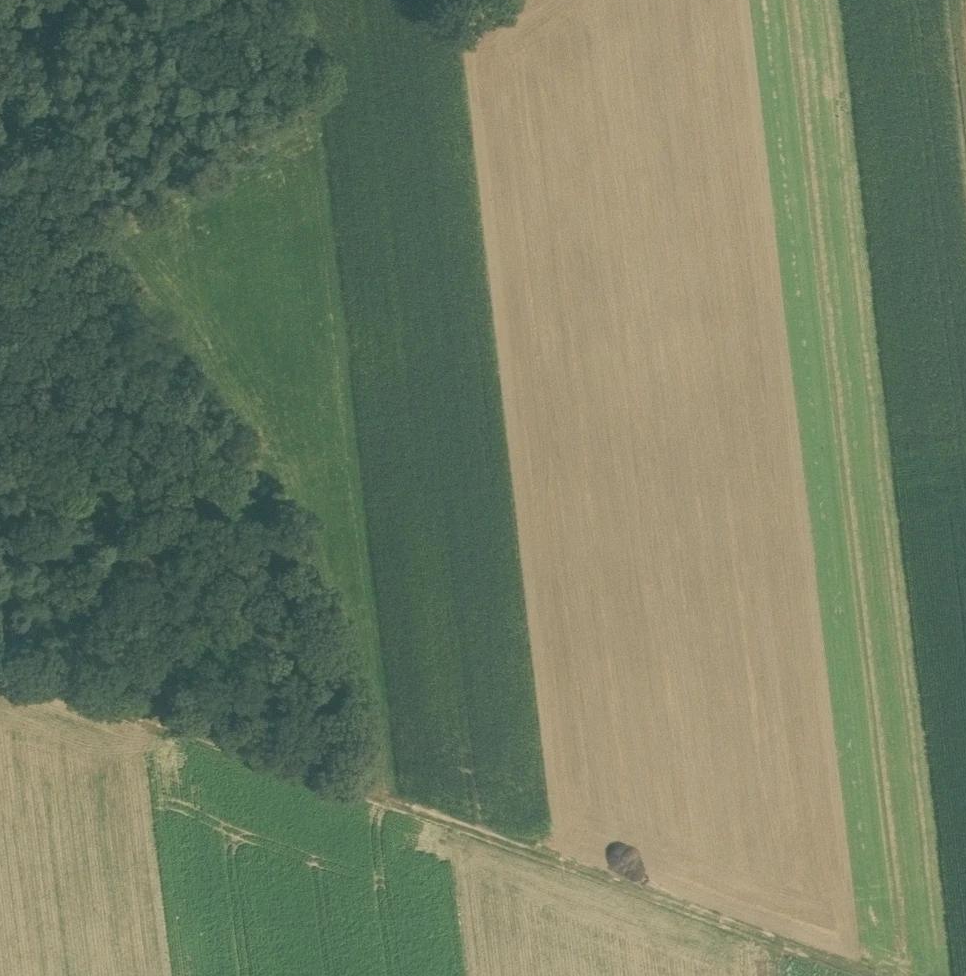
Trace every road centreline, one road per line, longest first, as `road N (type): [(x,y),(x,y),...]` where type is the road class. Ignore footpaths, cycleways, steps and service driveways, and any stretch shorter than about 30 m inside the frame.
road 1 (track): [(872,975),(0,667)]

